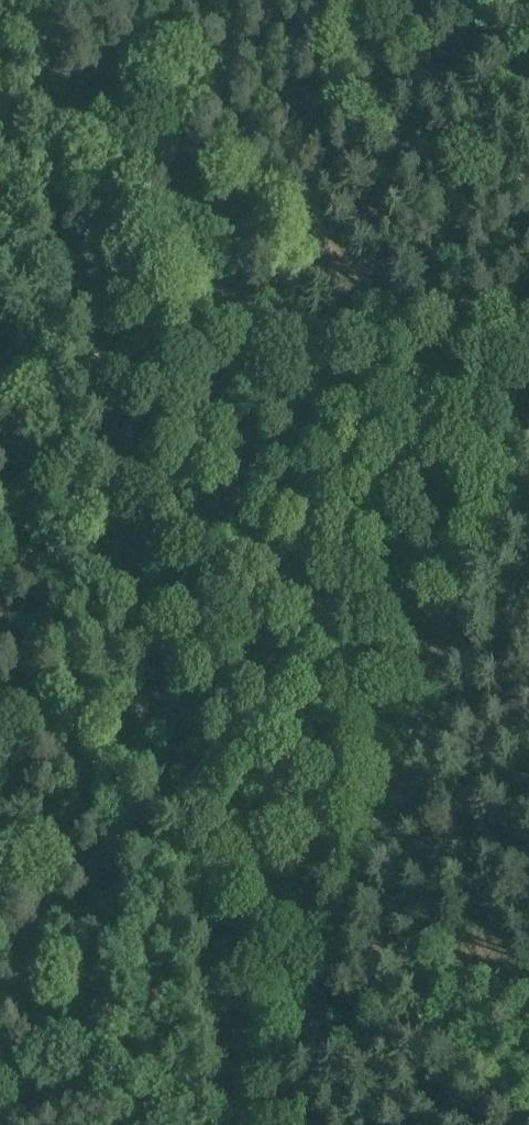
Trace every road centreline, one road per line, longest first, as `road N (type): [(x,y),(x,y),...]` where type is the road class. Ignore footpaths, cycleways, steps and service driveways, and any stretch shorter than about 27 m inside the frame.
road 1 (track): [(231,1124),(109,436),(8,0)]
road 2 (track): [(244,1124),(528,432)]

